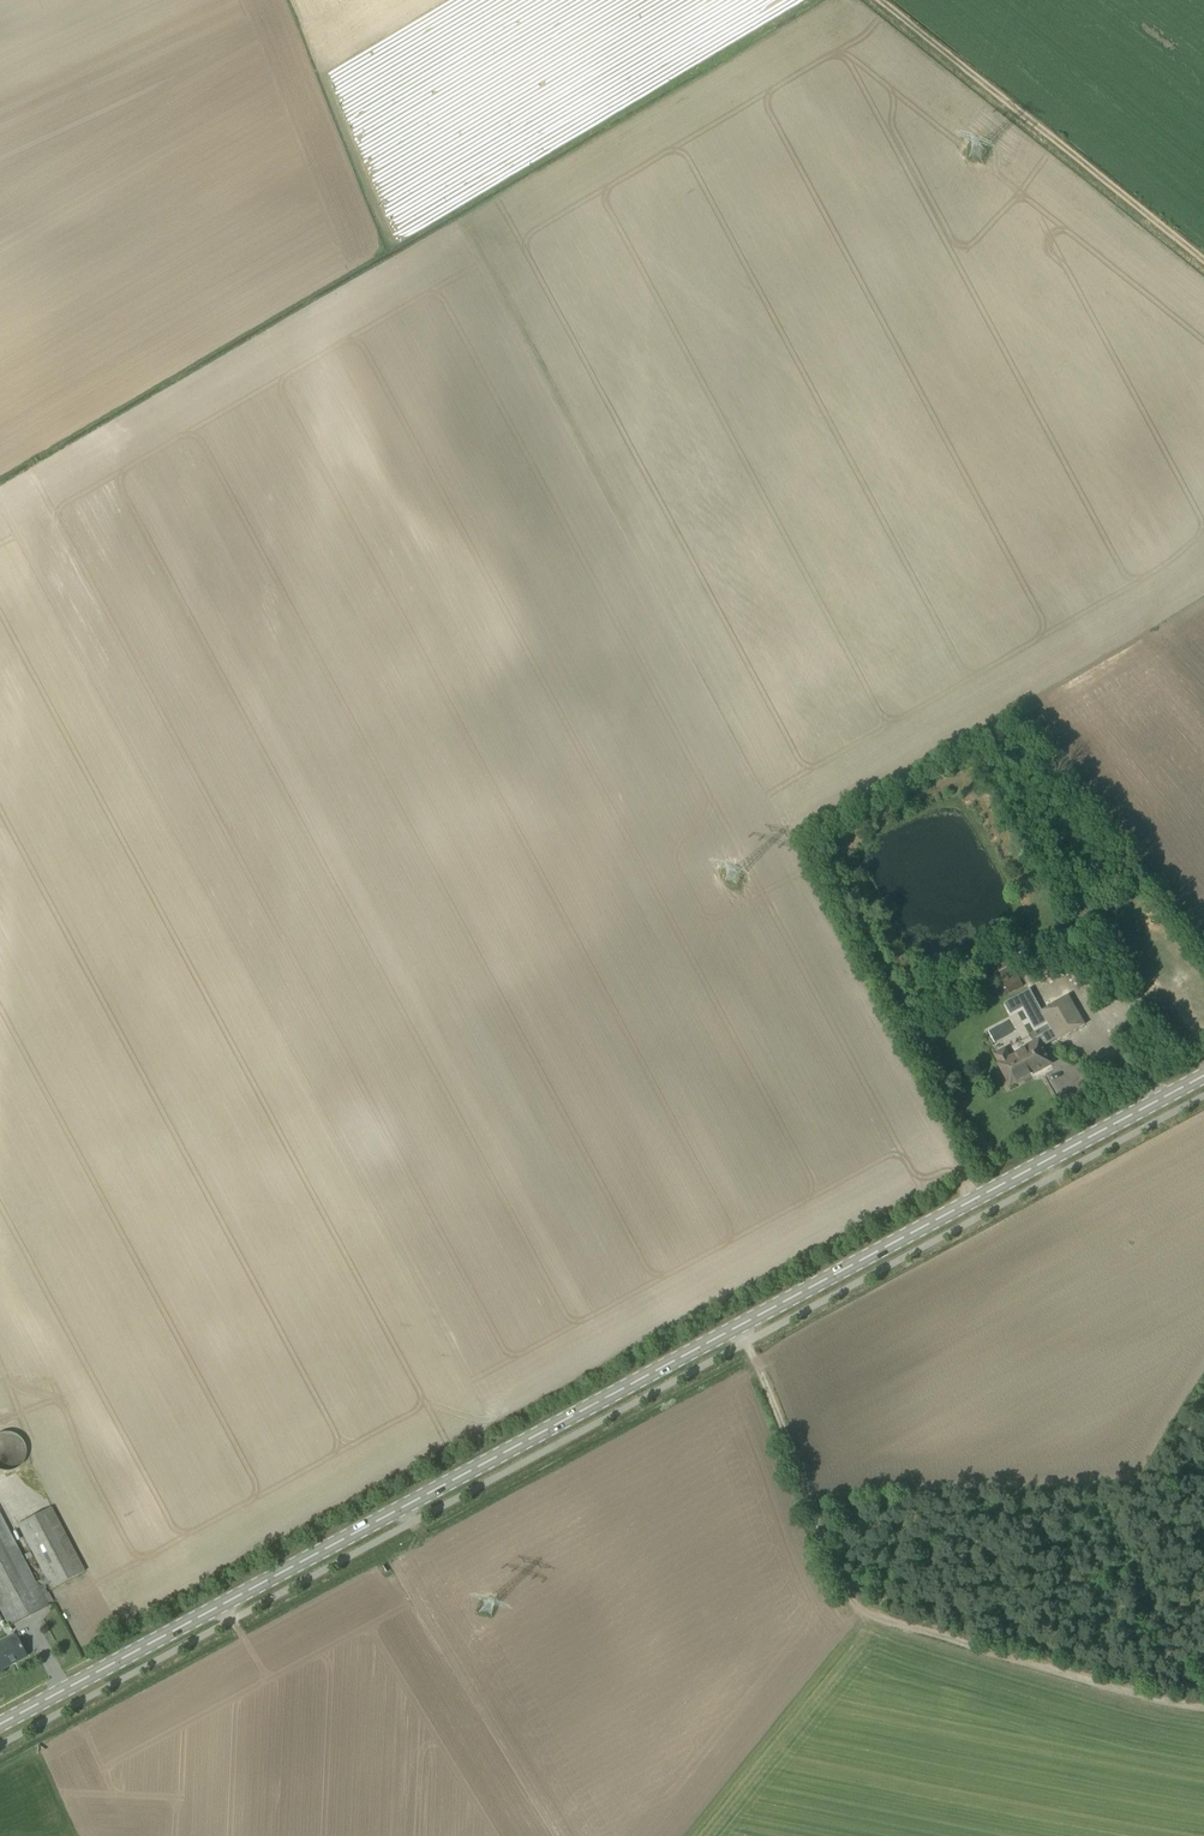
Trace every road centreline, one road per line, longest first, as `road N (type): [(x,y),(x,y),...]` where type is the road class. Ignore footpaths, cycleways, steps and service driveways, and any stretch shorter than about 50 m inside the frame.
road 1 (secondary): [(0,1726),(1203,1076)]

